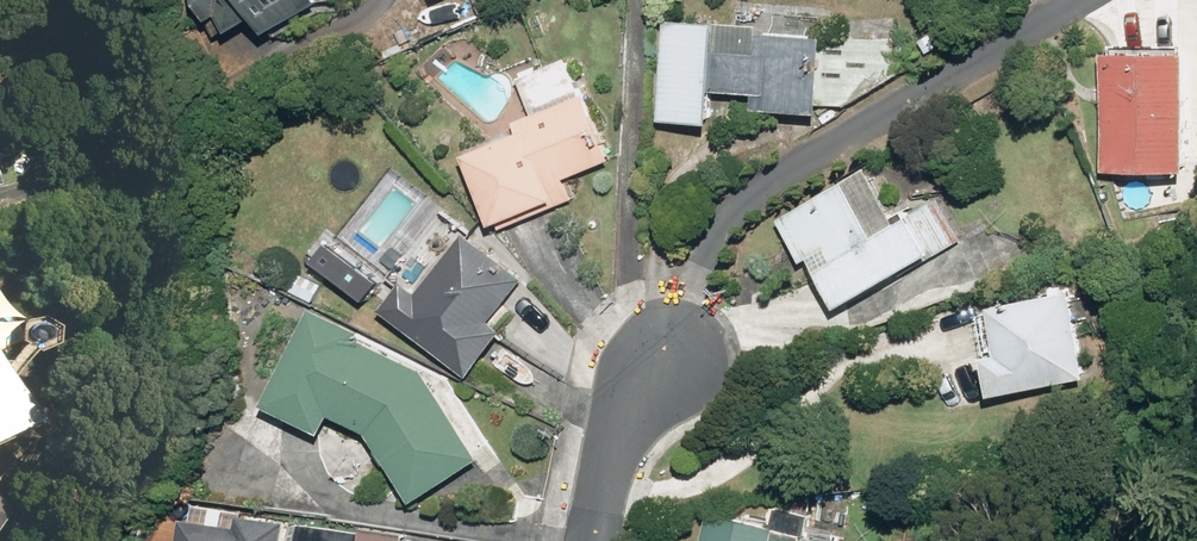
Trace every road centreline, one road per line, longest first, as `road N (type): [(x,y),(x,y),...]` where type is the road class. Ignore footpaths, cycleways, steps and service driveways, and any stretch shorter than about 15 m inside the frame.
road 1 (residential): [(677,353),(631,401),(618,429),(598,540)]

